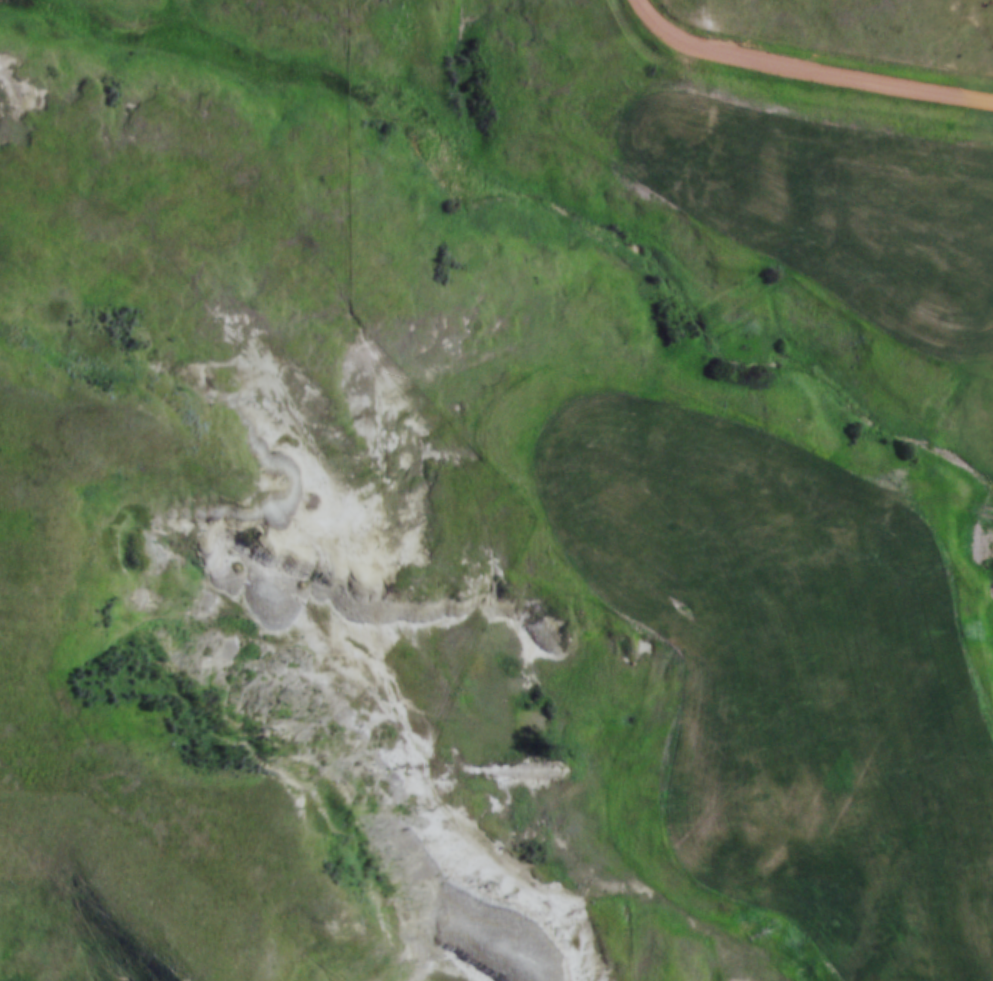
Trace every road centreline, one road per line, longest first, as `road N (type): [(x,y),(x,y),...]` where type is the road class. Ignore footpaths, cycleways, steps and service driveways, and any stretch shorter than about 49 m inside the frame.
road 1 (residential): [(992,99),(720,54),(672,37),(639,0)]

